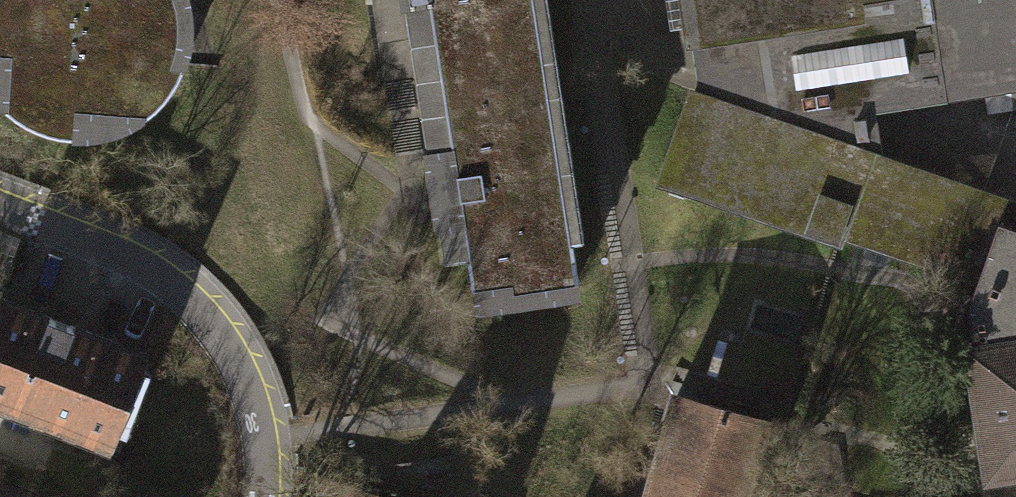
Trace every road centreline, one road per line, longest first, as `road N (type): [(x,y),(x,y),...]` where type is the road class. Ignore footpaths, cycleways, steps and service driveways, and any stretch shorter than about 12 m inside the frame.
road 1 (residential): [(0,205),(159,269),(225,336),(263,440),(264,496)]

